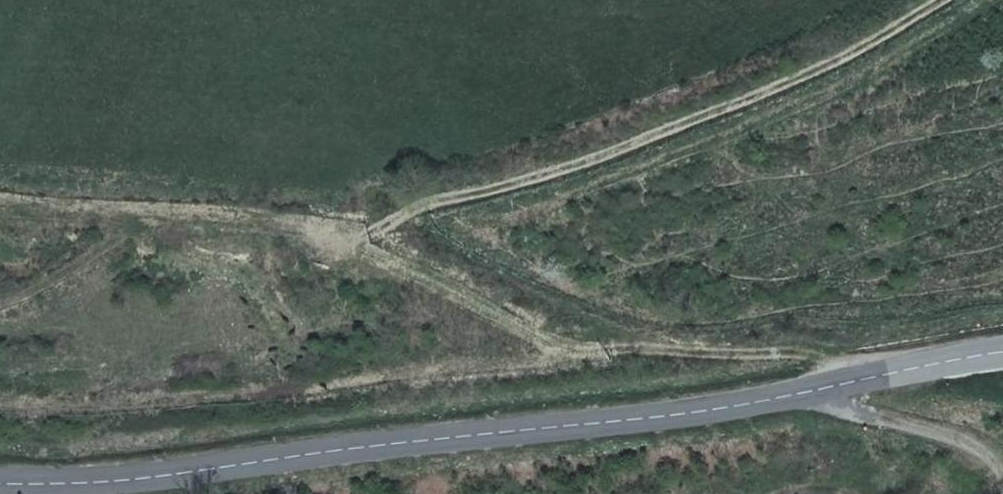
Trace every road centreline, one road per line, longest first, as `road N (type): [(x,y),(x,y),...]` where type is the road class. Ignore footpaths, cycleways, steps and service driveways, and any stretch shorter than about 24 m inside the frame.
road 1 (secondary): [(0,483),(80,484),(667,415),(1002,352)]
road 2 (track): [(0,195),(62,194),(344,229),(681,131),(941,0)]
road 3 (track): [(0,405),(112,406),(598,355)]
road 4 (track): [(344,229),(484,313),(598,355),(785,345),(835,383)]

